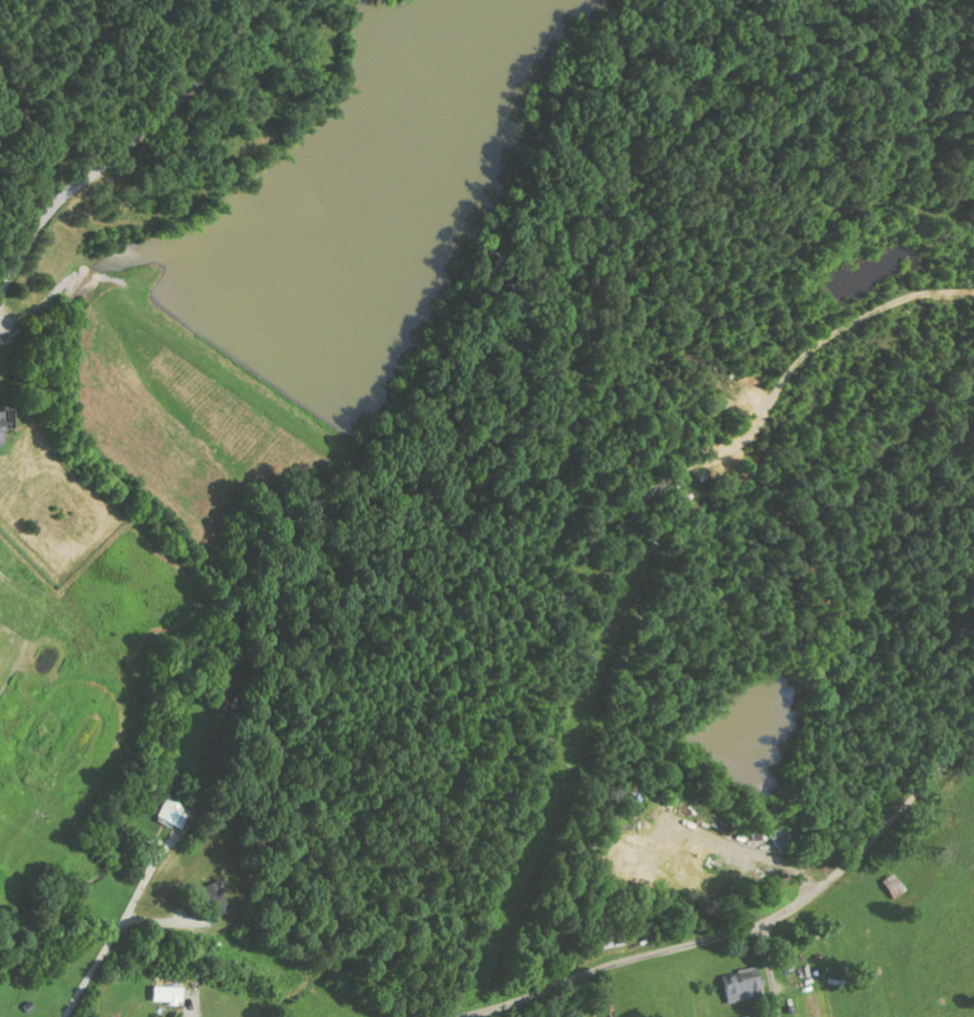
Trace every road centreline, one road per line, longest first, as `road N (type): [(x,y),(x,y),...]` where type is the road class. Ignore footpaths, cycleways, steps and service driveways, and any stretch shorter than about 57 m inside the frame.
road 1 (residential): [(973,735),(794,908),(759,927),(459,1016)]
road 2 (residential): [(122,1016),(185,887)]

